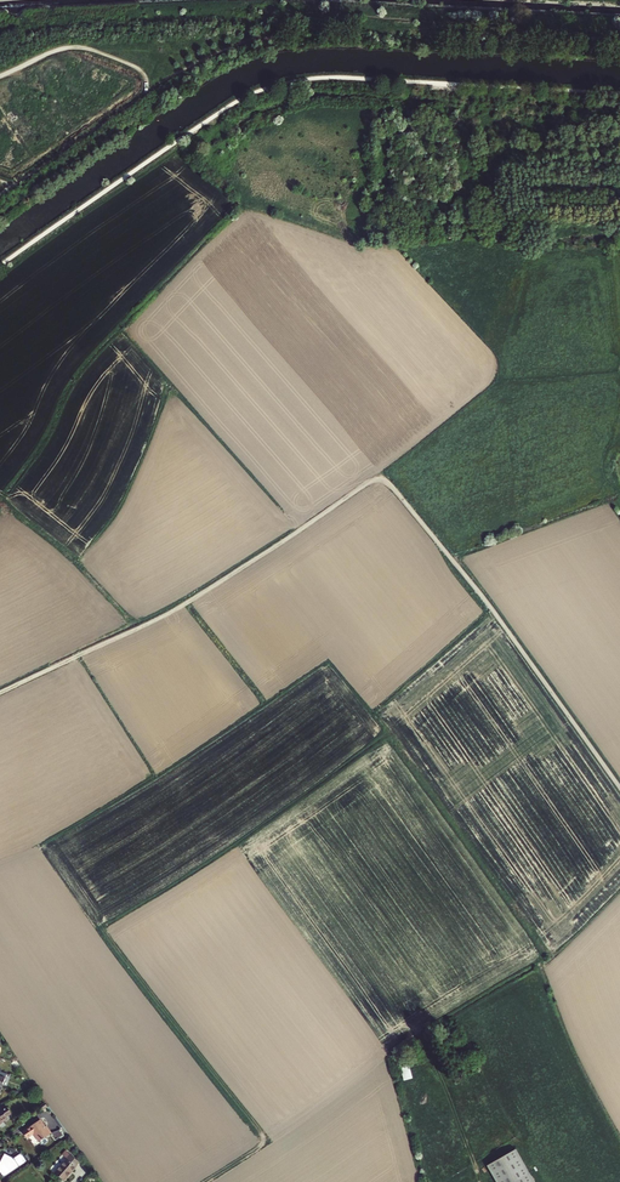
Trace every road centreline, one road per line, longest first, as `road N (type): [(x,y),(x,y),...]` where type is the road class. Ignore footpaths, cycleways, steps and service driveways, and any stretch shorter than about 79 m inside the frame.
road 1 (track): [(0,692),(183,601),(385,473),(619,789)]

